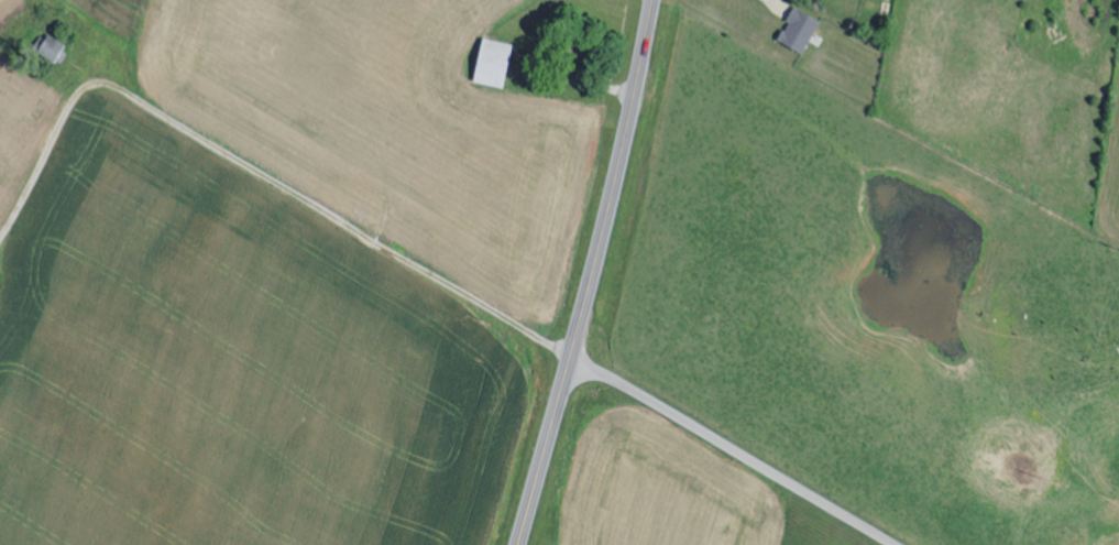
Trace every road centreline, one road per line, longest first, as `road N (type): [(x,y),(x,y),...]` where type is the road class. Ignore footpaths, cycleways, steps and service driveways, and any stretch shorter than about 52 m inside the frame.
road 1 (primary): [(519,544),(616,184),(653,0)]
road 2 (residential): [(893,544),(571,358)]
road 3 (residential): [(643,59),(510,0)]

